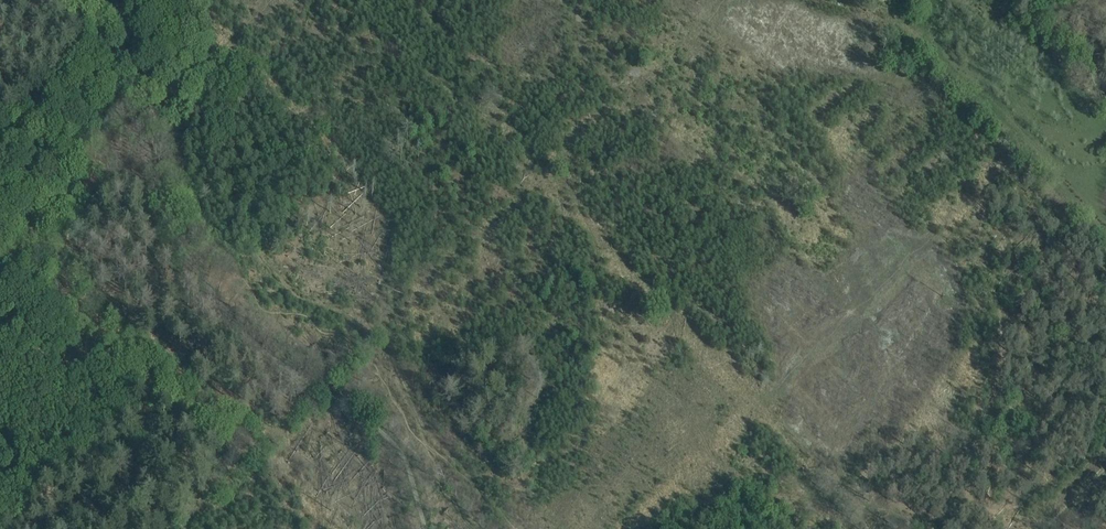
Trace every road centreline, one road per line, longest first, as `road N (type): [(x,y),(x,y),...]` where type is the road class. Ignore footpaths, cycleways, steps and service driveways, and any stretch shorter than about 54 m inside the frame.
road 1 (track): [(0,152),(41,229),(100,309),(264,450)]
road 2 (track): [(264,450),(541,180)]
road 3 (track): [(1105,234),(881,0)]
road 4 (track): [(142,128),(0,268)]
road 5 (track): [(275,0),(142,128)]

